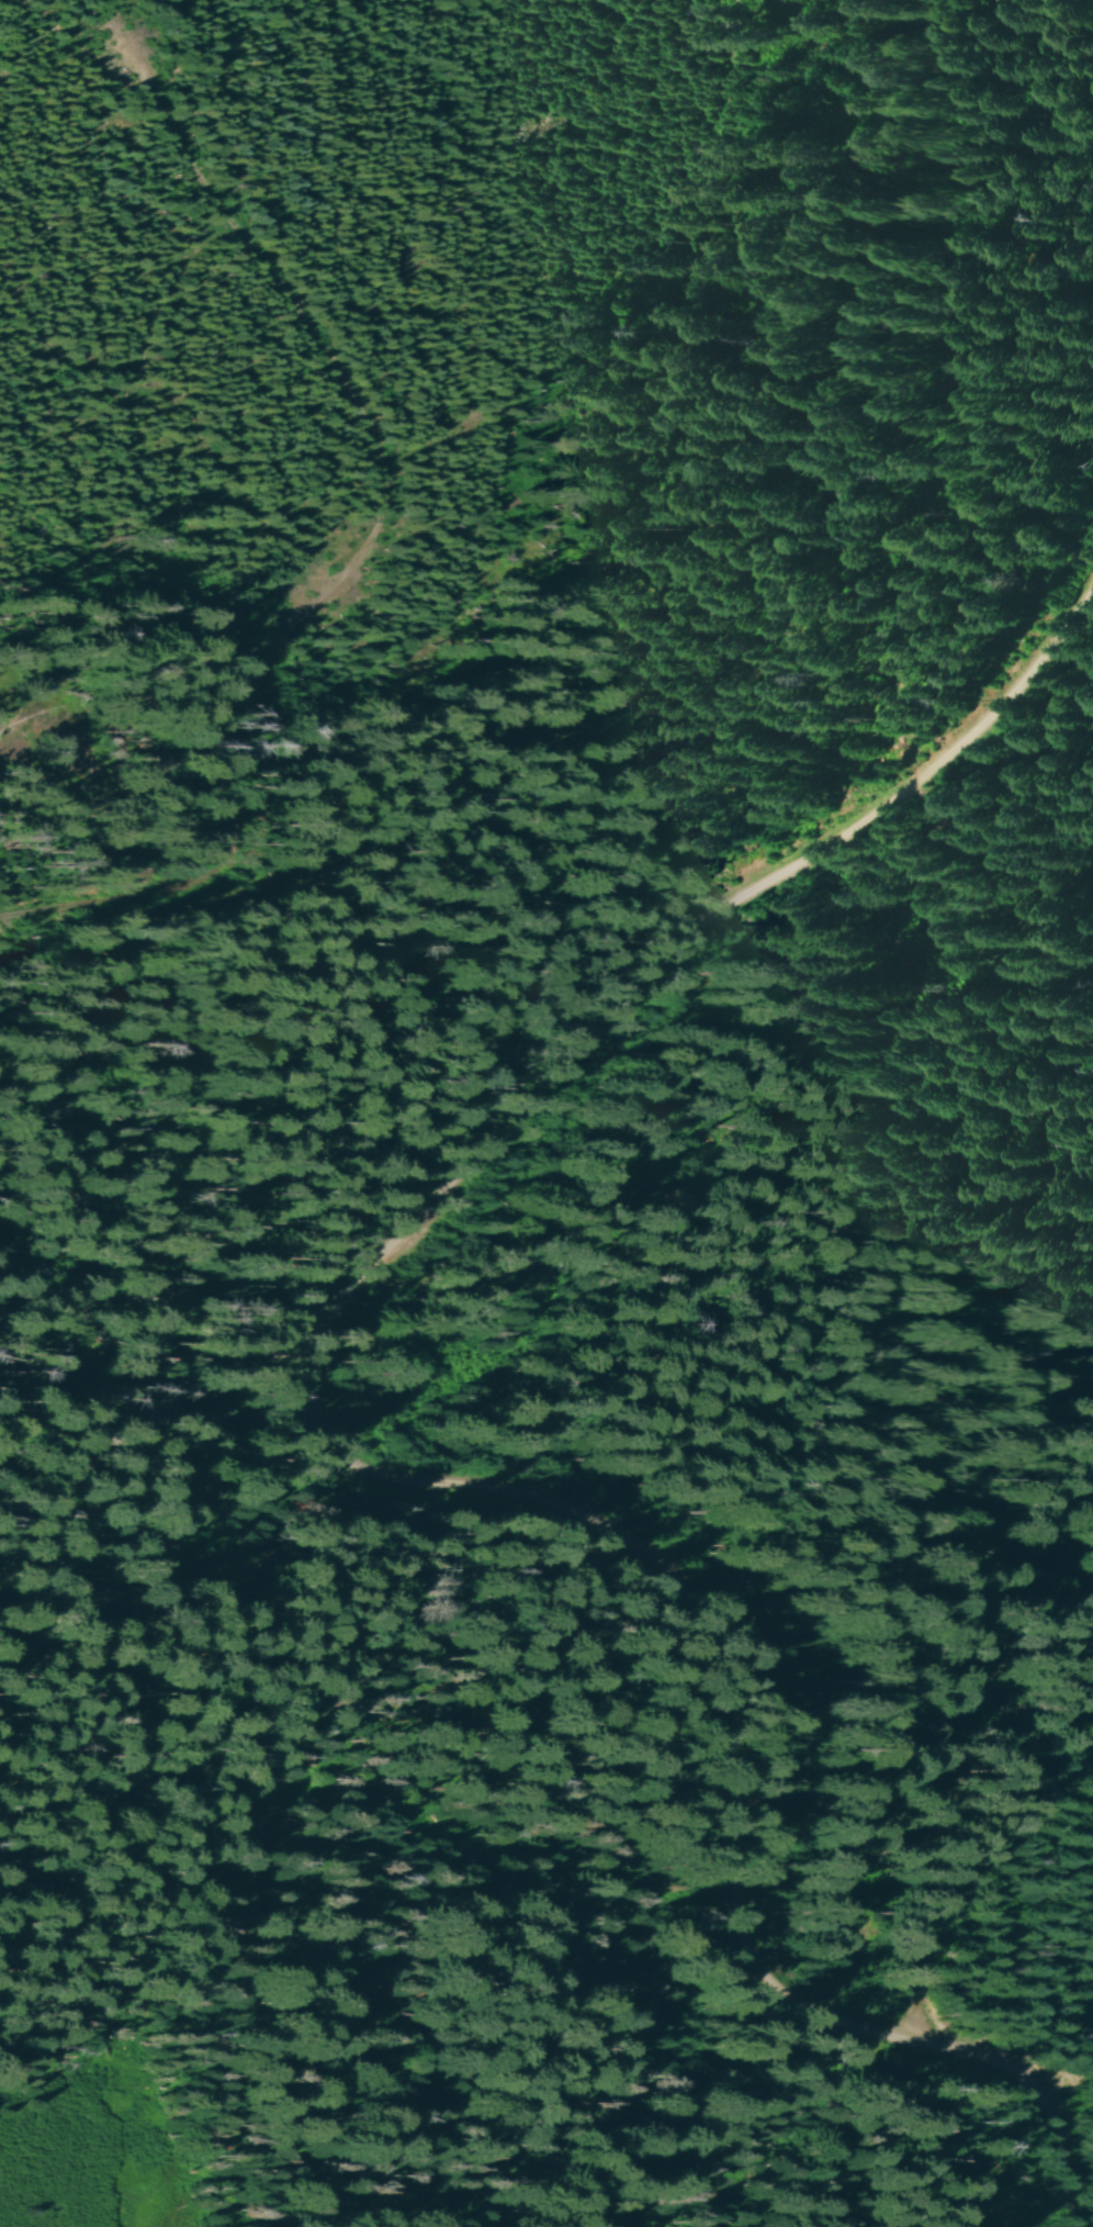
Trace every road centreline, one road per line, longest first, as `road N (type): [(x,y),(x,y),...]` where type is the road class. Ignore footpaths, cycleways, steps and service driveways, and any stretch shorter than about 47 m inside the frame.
road 1 (residential): [(1064,2226),(1060,2166),(1029,2085),(1005,2068),(829,2026),(787,2005),(725,1936),(712,1890),(722,1691),(701,1630),(663,1578),(613,1540),(534,1506),(378,1480),(334,1458),(311,1428),(305,1387),(336,1299),(621,997),(674,945),(919,780),(999,705),(1092,592)]
road 2 (track): [(0,920),(79,897),(138,855),(244,692),(363,540),(374,504),(373,462),(356,417),(114,54)]

